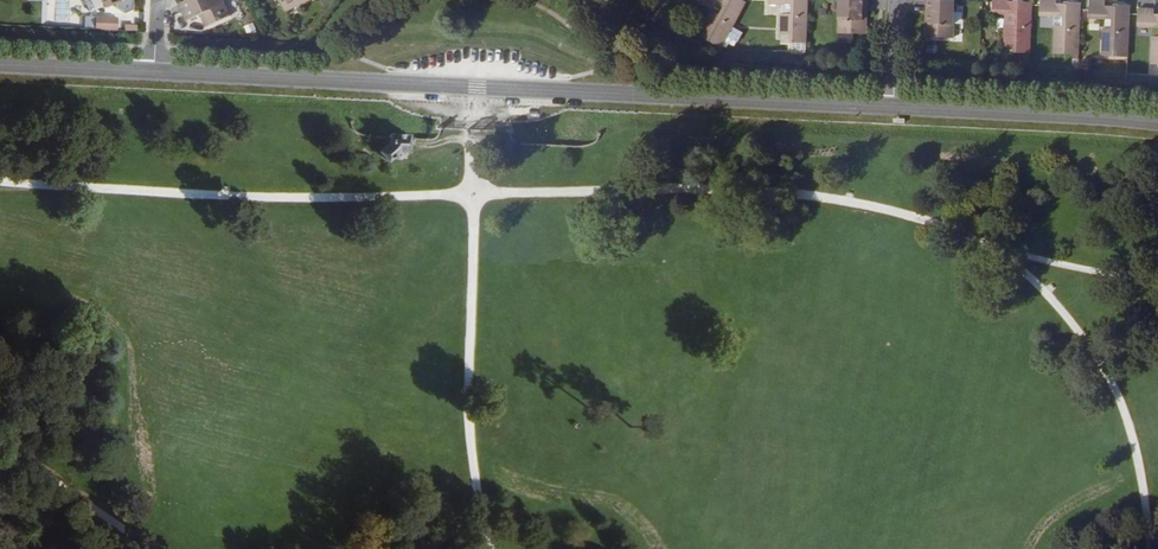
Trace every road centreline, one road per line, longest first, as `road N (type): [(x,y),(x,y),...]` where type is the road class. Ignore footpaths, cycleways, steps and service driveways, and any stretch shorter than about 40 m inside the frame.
road 1 (secondary): [(887,108),(154,72)]
road 2 (secondary): [(1157,126),(887,108)]
road 3 (secondary): [(154,72),(0,65)]

